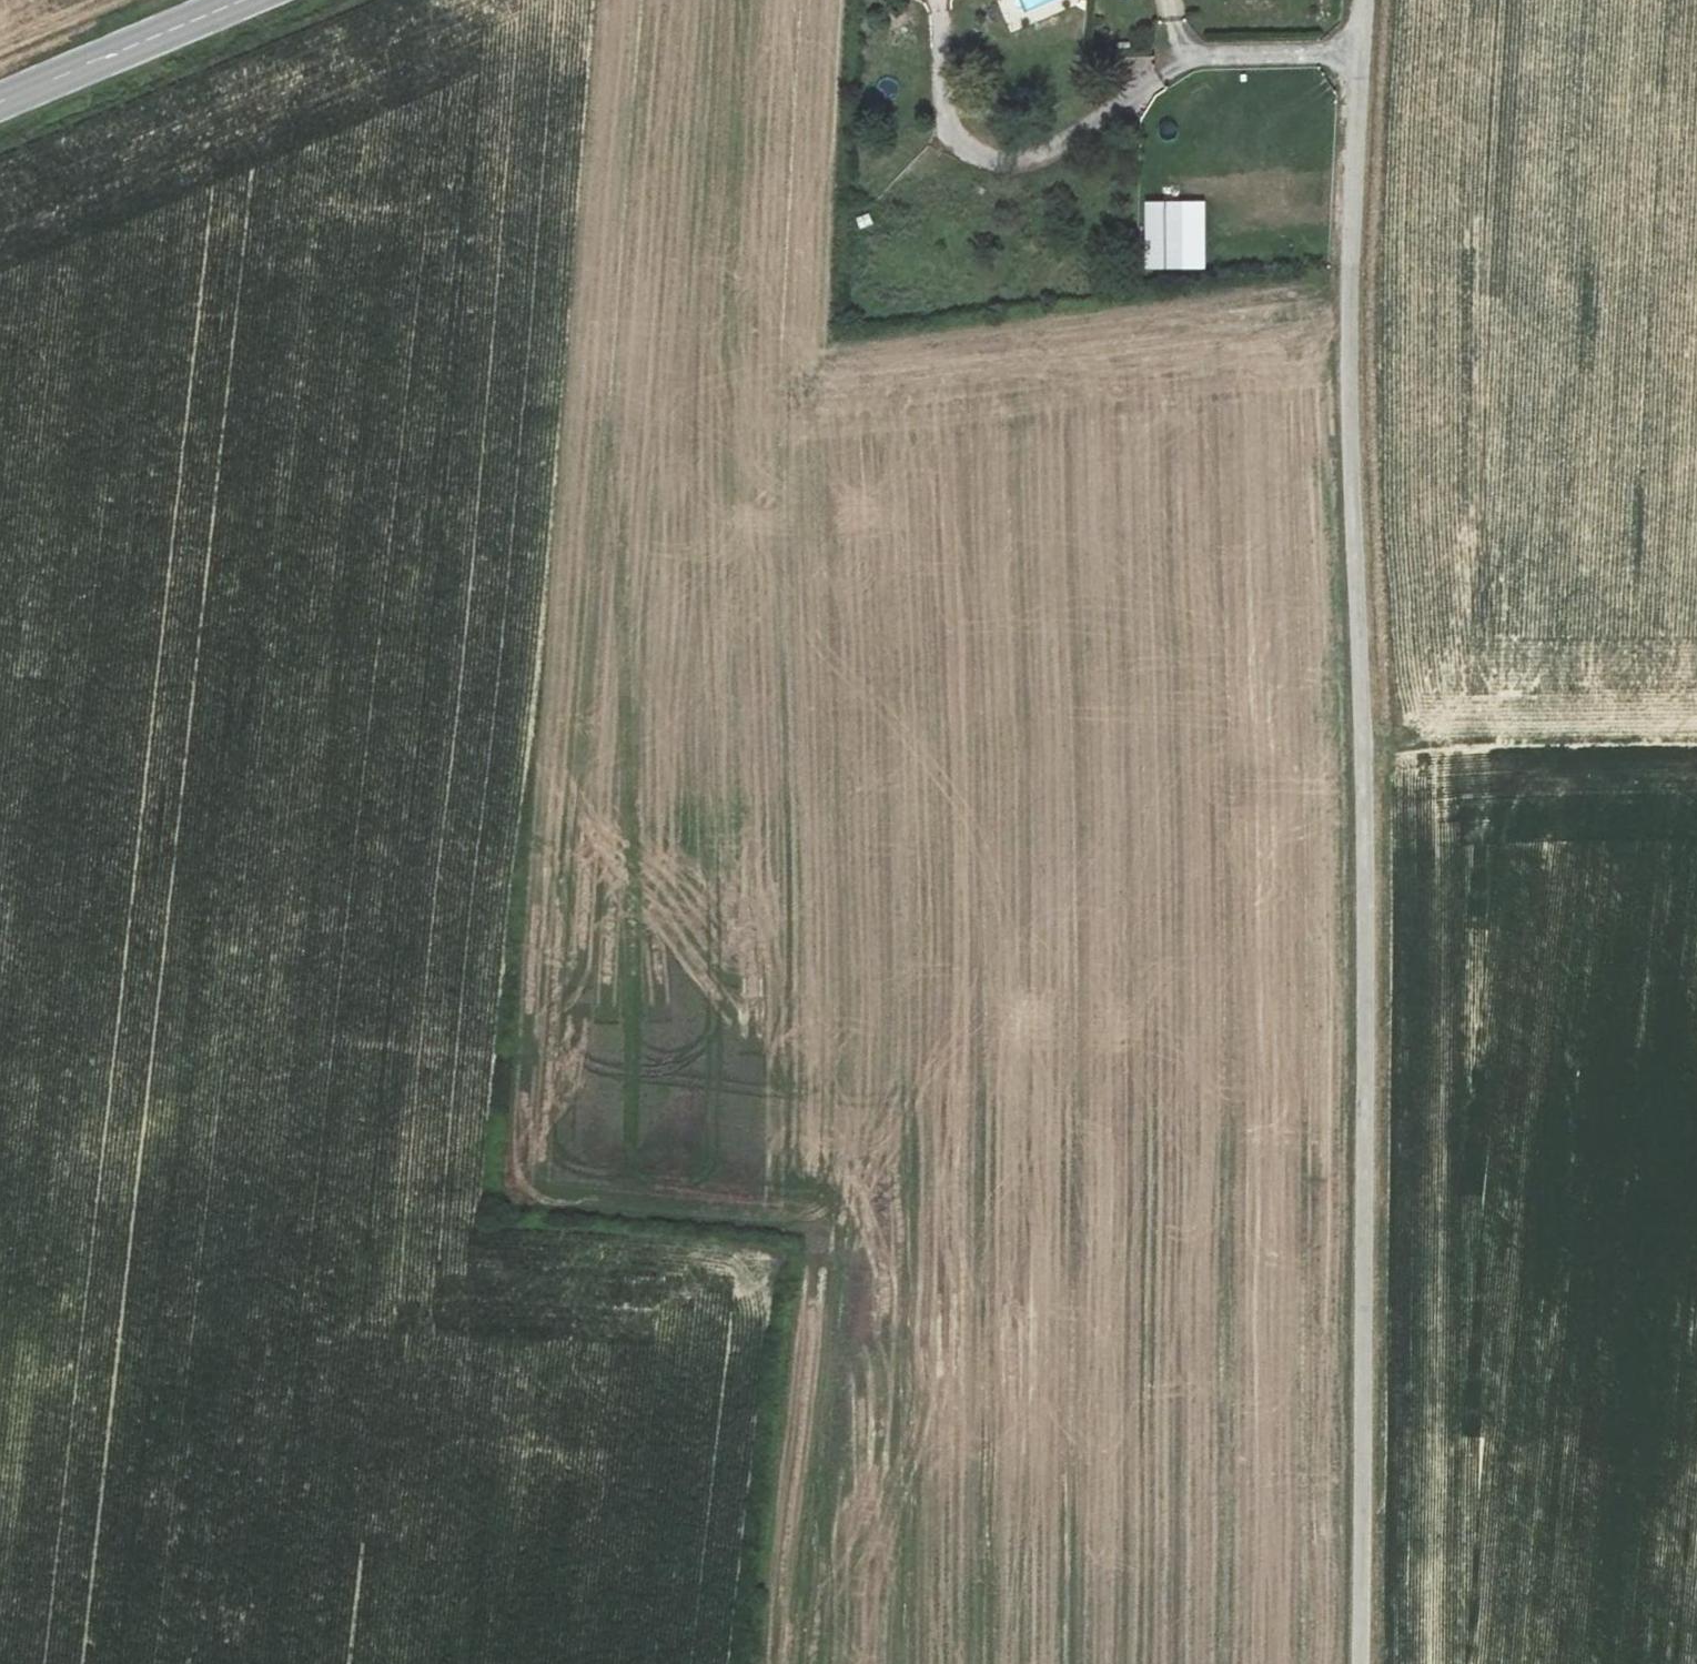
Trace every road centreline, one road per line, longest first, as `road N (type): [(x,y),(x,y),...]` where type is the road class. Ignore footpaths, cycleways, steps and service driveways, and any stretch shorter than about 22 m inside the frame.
road 1 (unclassified): [(1363,0),(1350,321),(1365,824),(1361,1663)]
road 2 (secondary): [(0,101),(242,0)]

